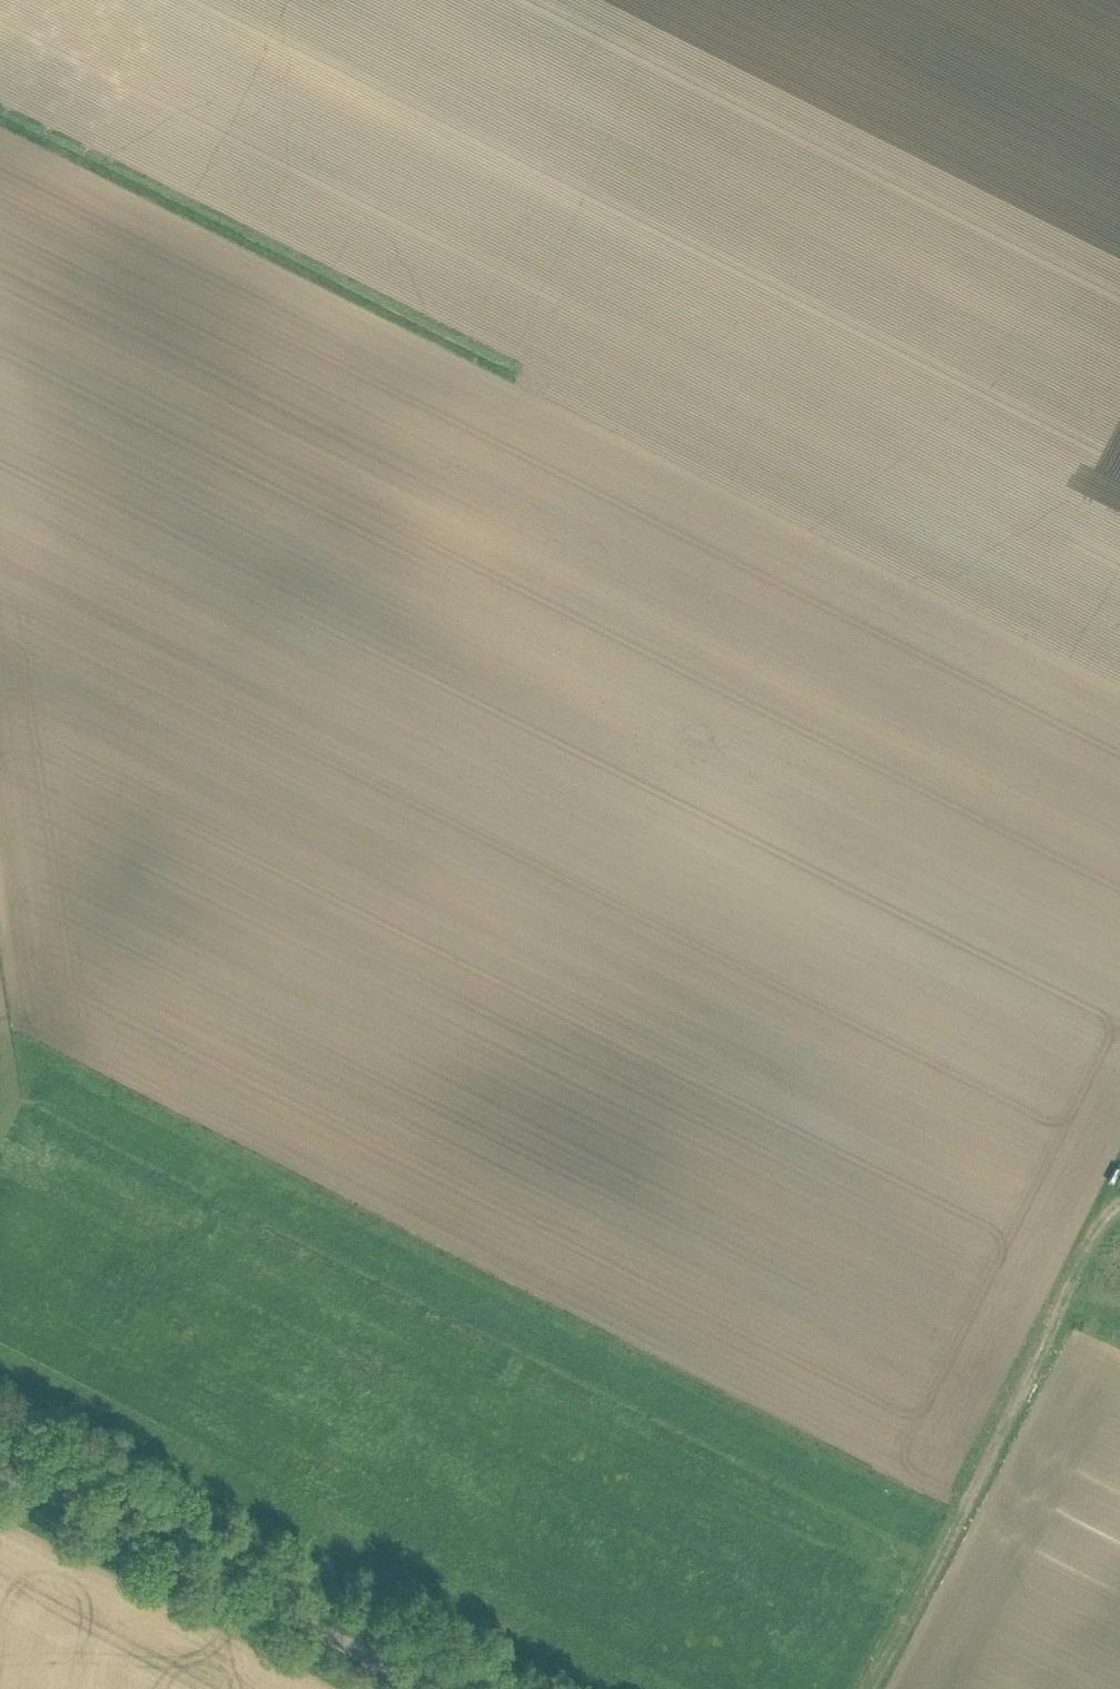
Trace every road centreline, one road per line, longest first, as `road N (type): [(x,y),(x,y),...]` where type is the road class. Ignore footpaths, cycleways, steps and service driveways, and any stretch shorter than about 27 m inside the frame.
road 1 (track): [(872,1688),(1091,1239),(1119,1211)]
road 2 (unclassified): [(436,1688),(0,1468)]

